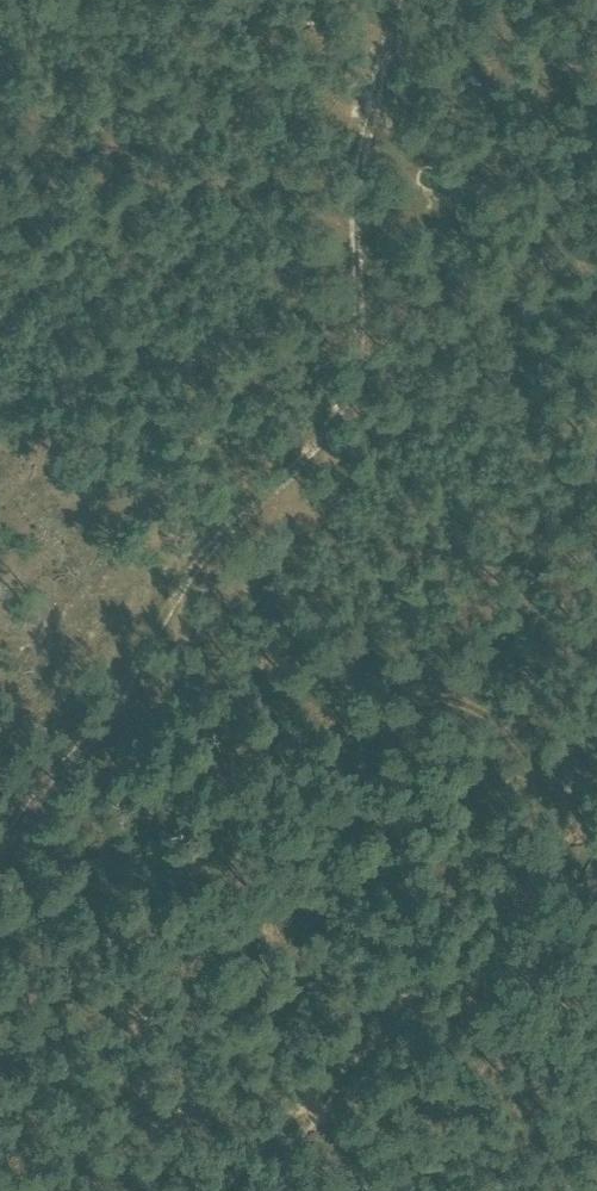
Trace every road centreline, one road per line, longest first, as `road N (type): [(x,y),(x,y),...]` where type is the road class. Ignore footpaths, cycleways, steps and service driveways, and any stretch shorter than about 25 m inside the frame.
road 1 (track): [(215,1190),(379,1027)]

